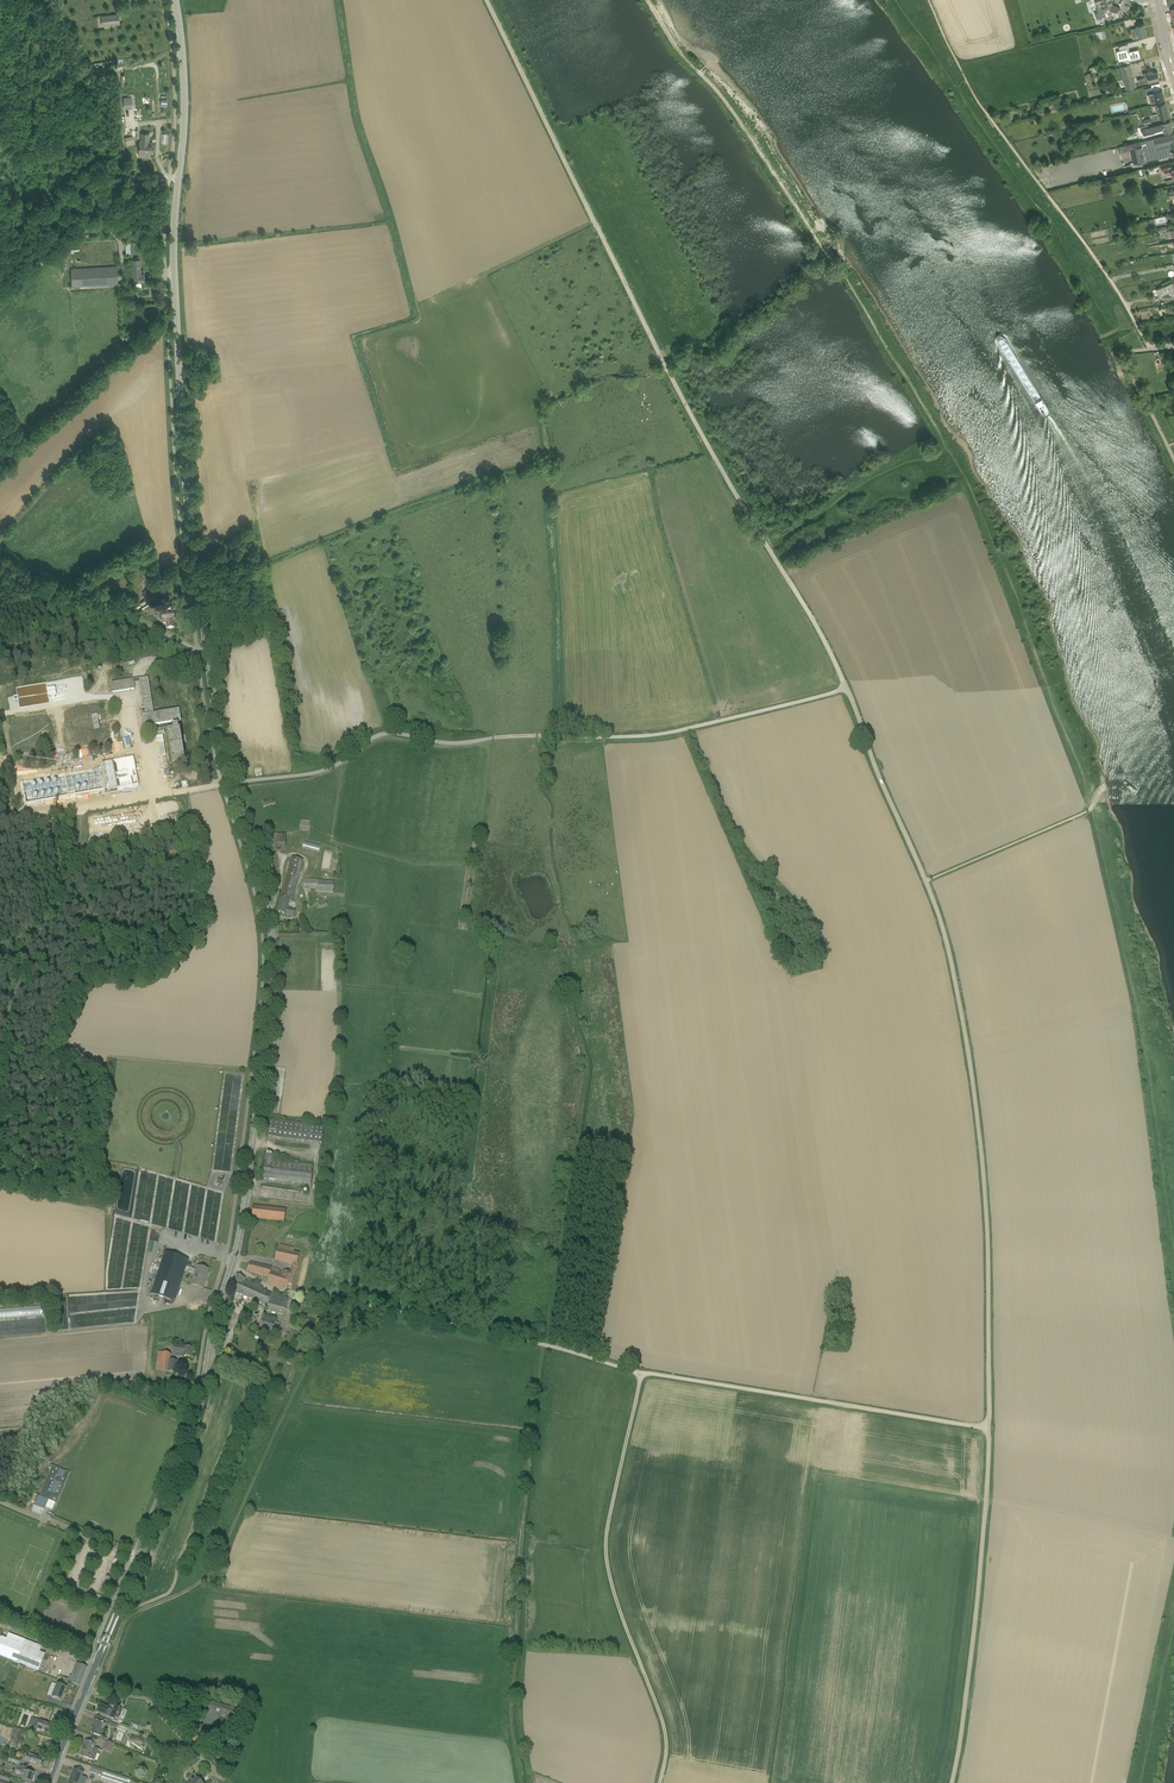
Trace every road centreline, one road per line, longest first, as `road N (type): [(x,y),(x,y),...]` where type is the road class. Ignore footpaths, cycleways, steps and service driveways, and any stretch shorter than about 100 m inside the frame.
road 1 (unclassified): [(952,1782),(987,1489),(988,1321),(983,1169),(947,943),(831,653),(658,350),(487,0)]
road 2 (tertiary): [(139,1560),(198,1413),(241,1230),(270,1016),(273,932),(230,782)]
road 3 (tertiary): [(230,782),(185,481),(173,243),(185,107),(176,0)]
road 4 (track): [(100,1694),(128,1618),(211,1574),(312,1356),(362,1335),(386,1310)]
road 5 (track): [(989,1429),(642,1373),(544,1346)]
road 6 (track): [(521,1782),(510,1717),(544,1346)]
road 7 (track): [(658,1782),(663,1725),(605,1557),(642,1373)]
road 8 (track): [(544,1346),(277,1291),(233,1266)]
road 9 (track): [(847,689),(652,736),(533,736)]
road 10 (track): [(533,736),(455,744),(390,734),(318,774),(230,782)]
road 11 (track): [(0,1054),(9,1005),(69,882),(80,809)]
road 12 (track): [(0,550),(207,652)]
road 13 (track): [(0,200),(84,206),(179,178)]
road 14 (residential): [(218,1772),(151,1702),(85,1688)]
road 15 (tertiary): [(85,1688),(139,1560)]

